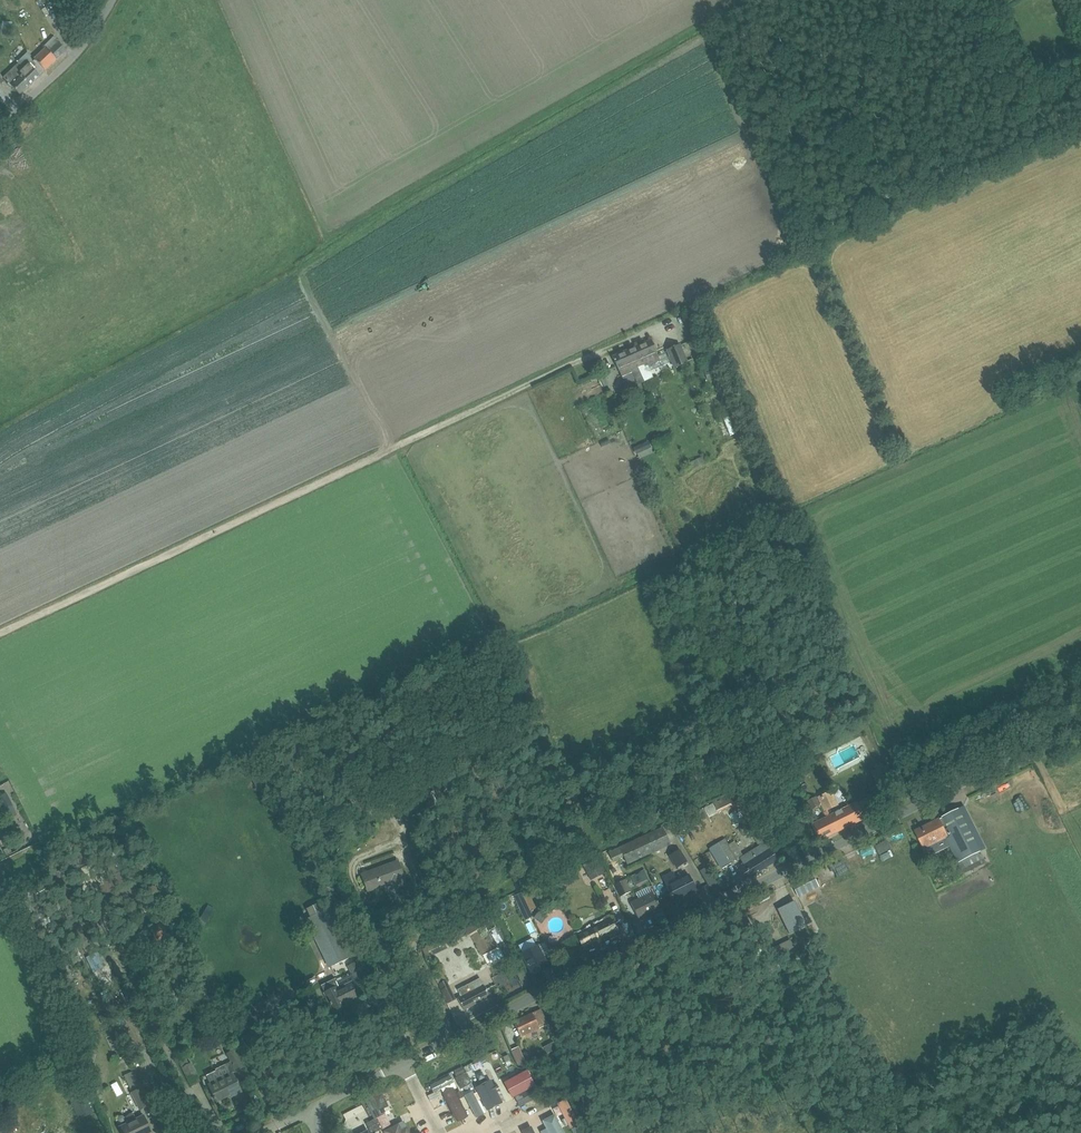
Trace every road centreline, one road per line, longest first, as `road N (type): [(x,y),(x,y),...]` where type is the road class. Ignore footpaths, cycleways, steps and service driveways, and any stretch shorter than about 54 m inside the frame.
road 1 (unclassified): [(311,1118),(377,1078),(1080,724)]
road 2 (track): [(0,634),(670,319)]
road 3 (unclassified): [(0,119),(67,64),(115,0)]

